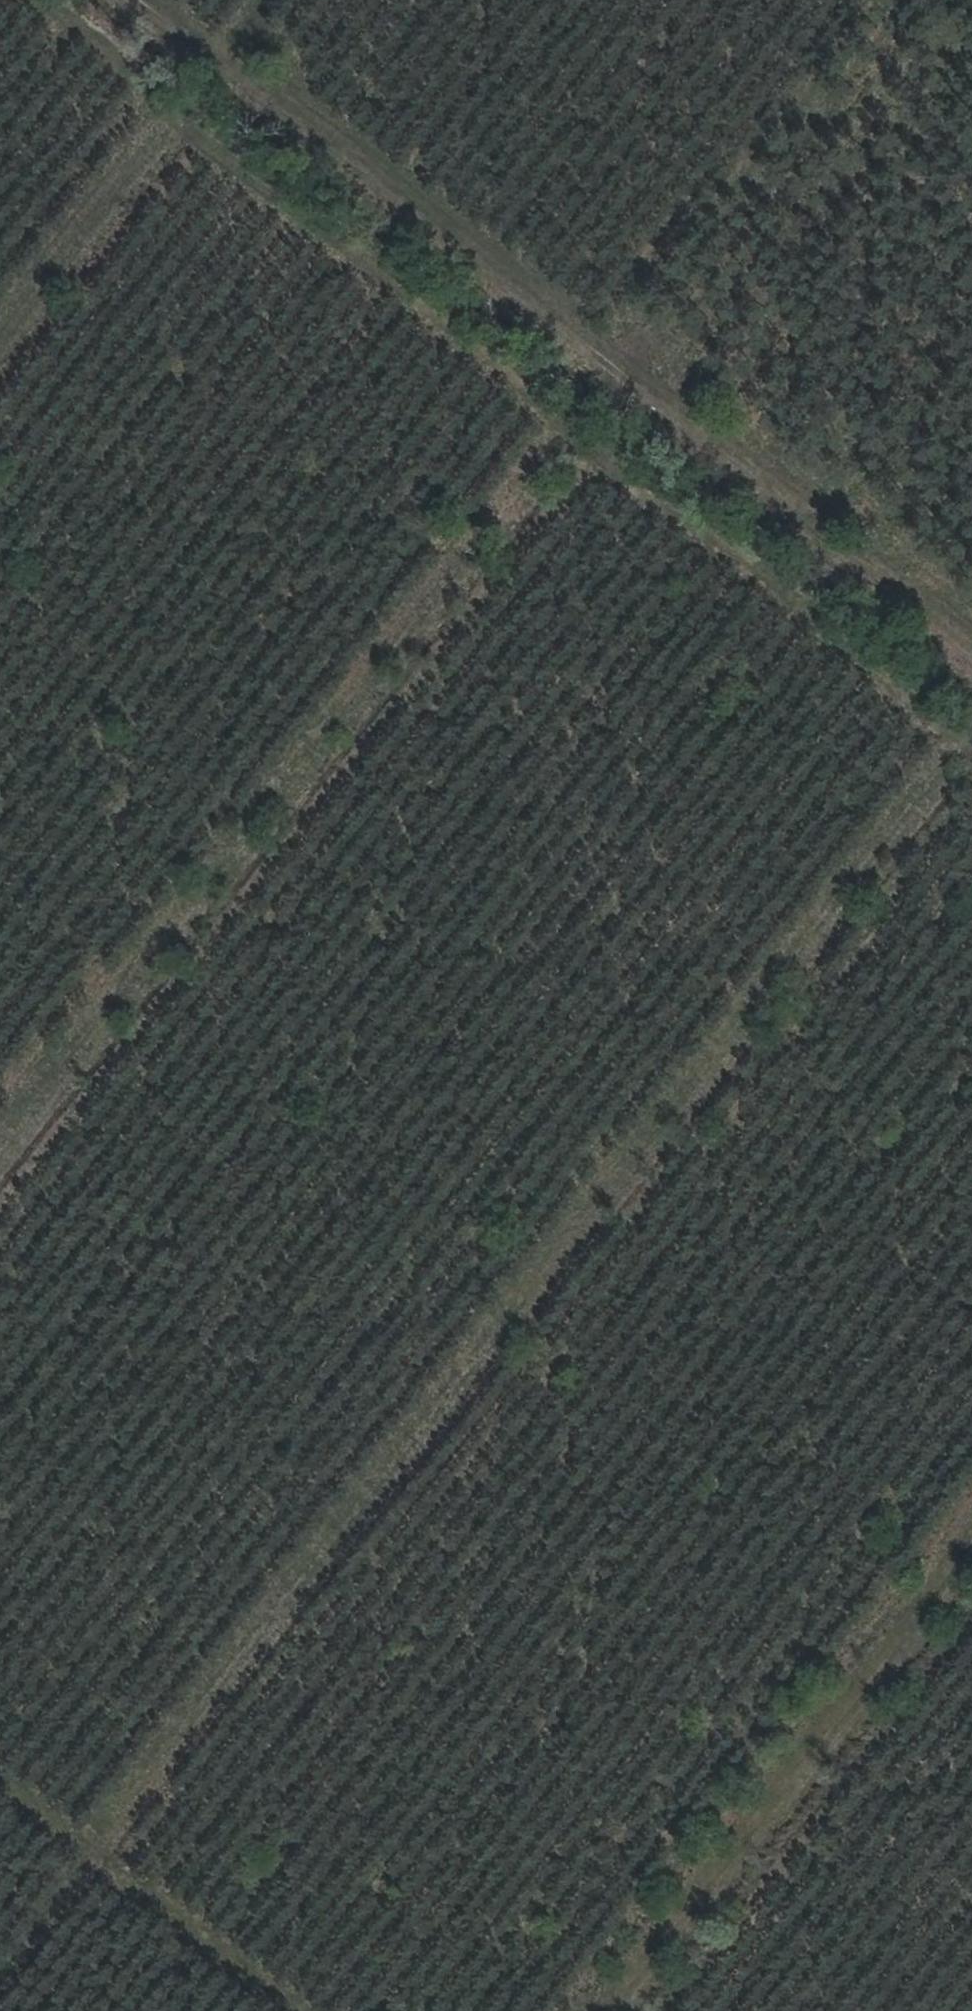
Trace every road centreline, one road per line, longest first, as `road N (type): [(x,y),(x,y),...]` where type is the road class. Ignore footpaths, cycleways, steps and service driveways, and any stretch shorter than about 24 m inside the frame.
road 1 (track): [(971,652),(145,0)]
road 2 (track): [(971,1558),(615,2010)]

